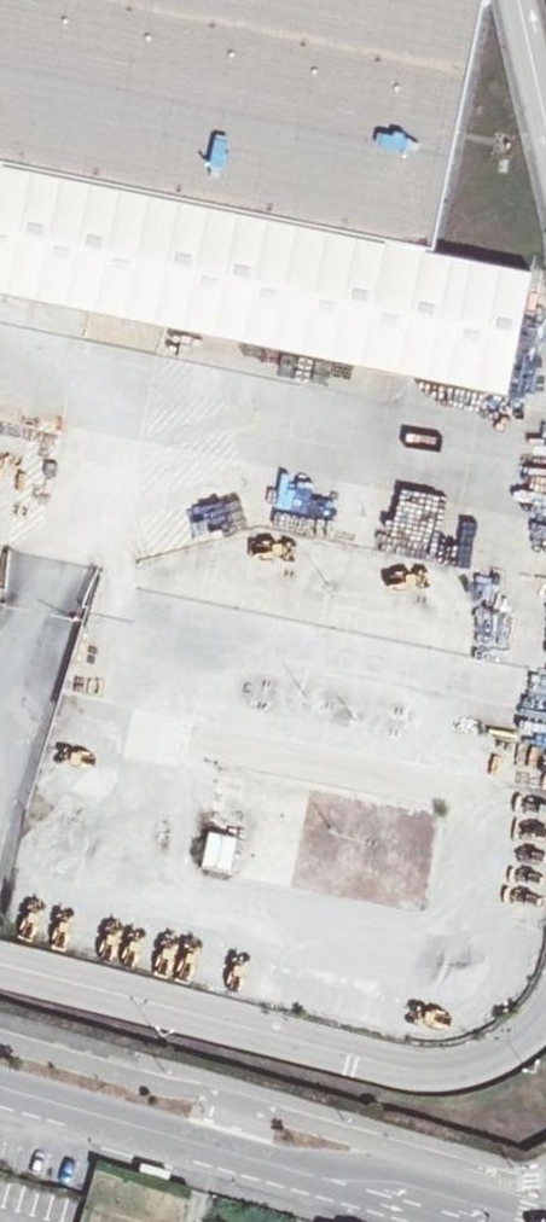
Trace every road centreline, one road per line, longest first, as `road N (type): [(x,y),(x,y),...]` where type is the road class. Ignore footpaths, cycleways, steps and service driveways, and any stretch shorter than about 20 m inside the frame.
road 1 (tertiary): [(0,1088),(496,1221)]

